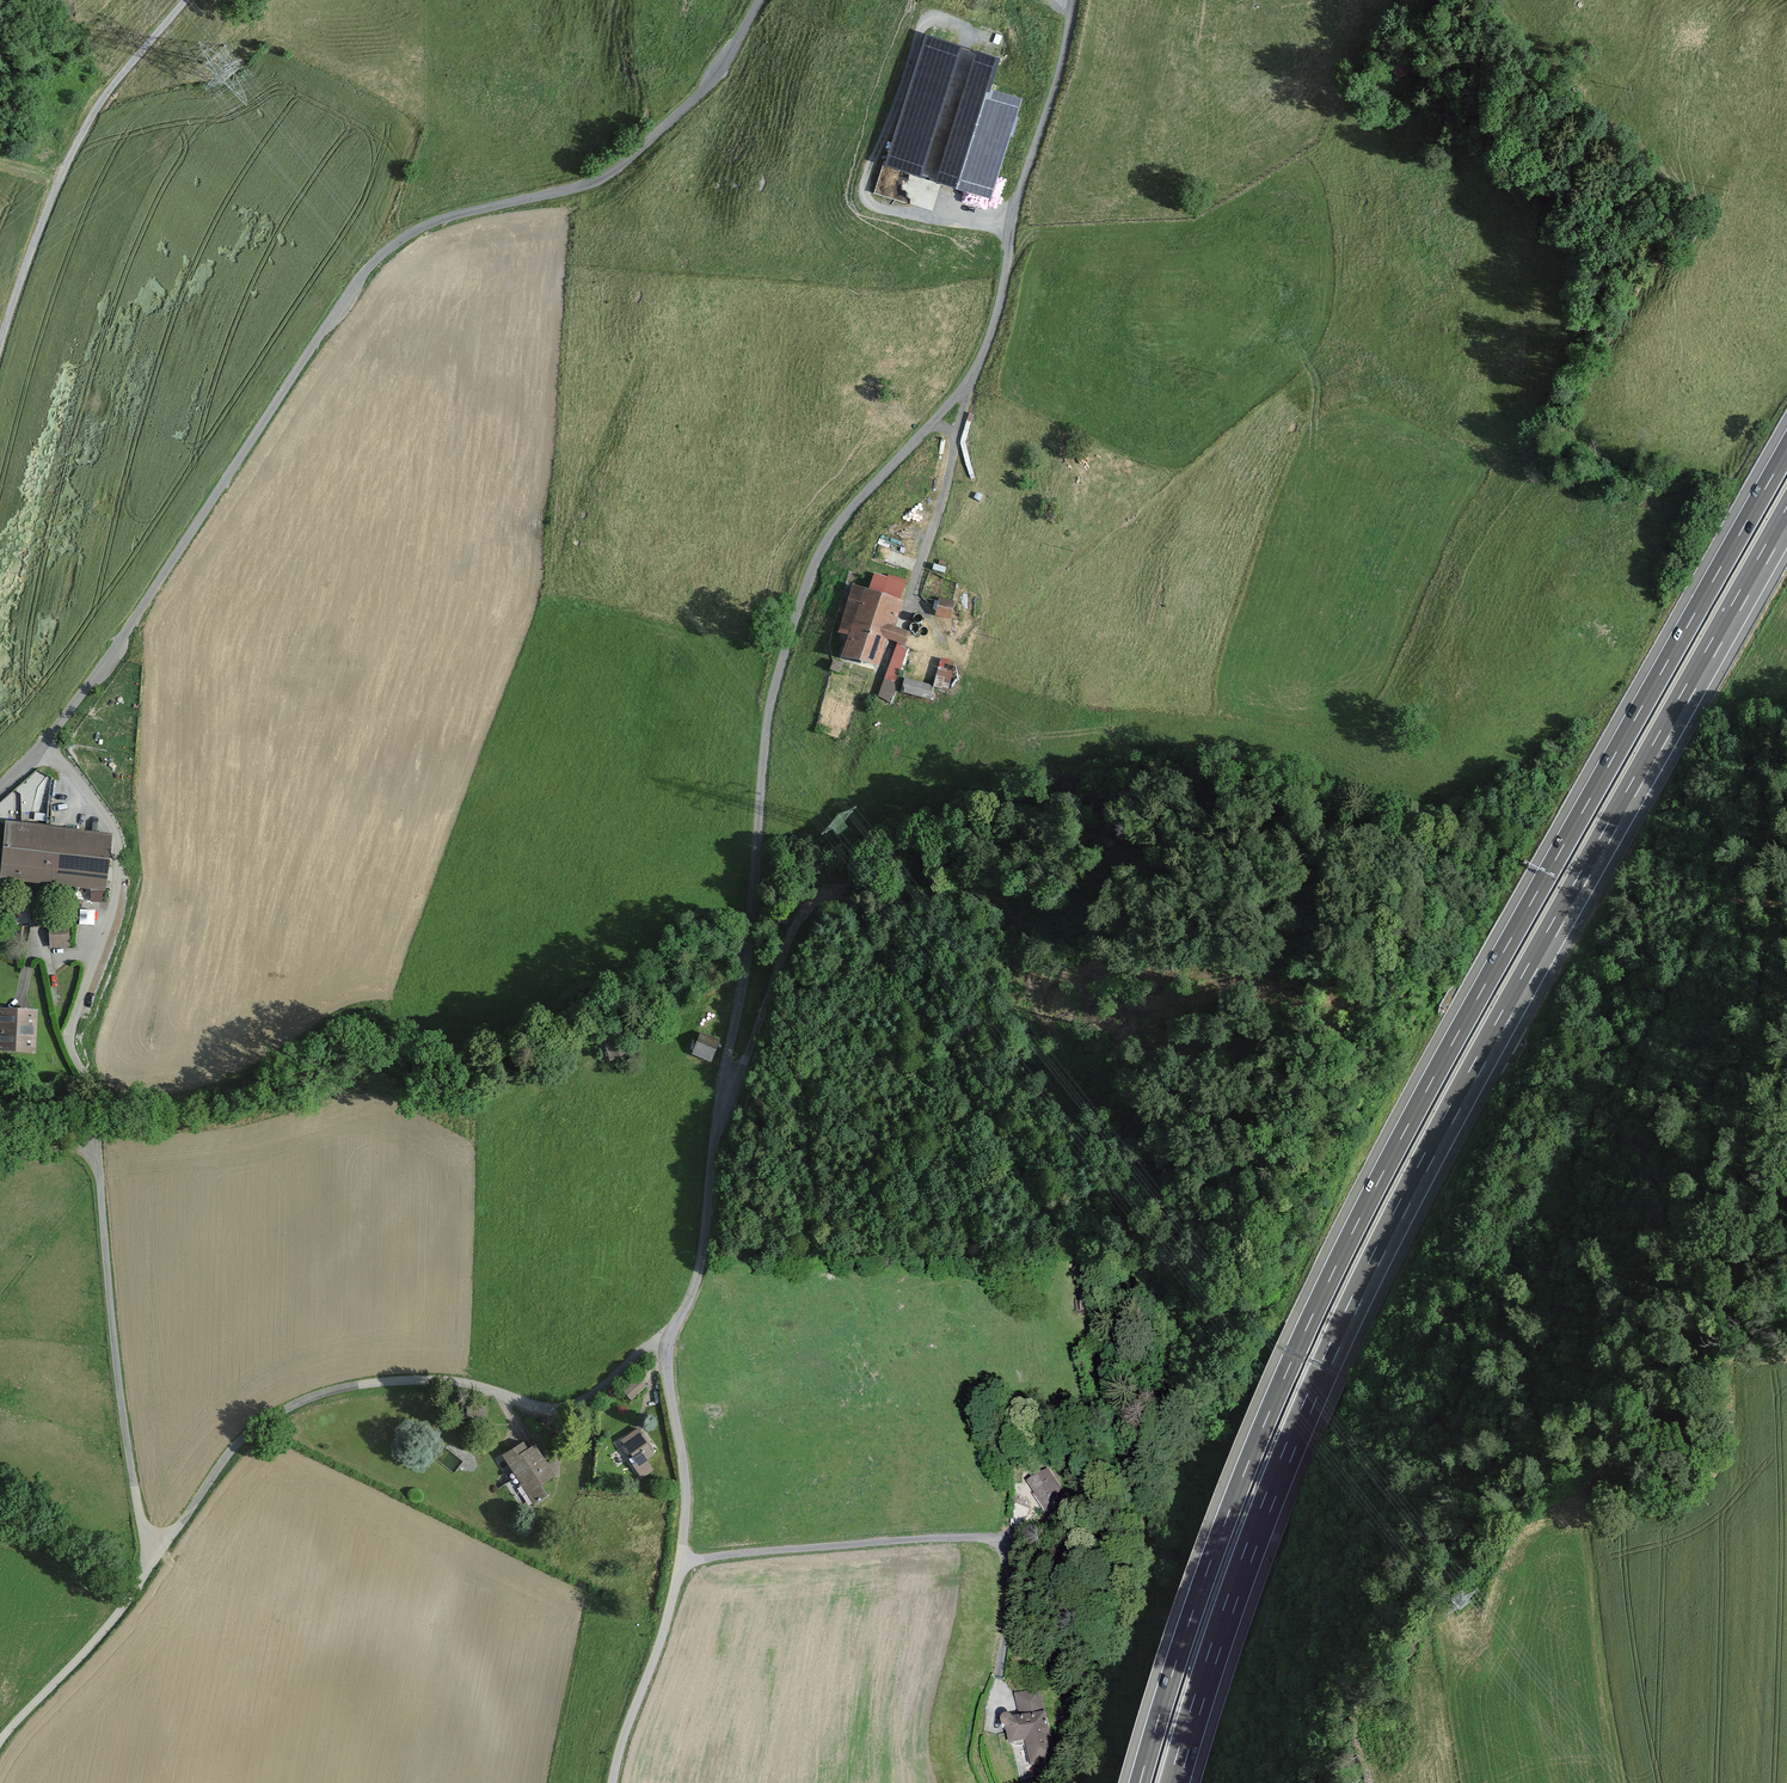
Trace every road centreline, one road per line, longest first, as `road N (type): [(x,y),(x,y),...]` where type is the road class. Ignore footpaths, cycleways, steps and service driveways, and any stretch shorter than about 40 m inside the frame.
road 1 (motorway): [(1786,452),(1451,1045),(1322,1294),(1233,1500),(1141,1782)]
road 2 (residential): [(1076,0),(986,349),(968,383),(845,519),(815,570),(770,699),(754,925),(705,1242),(682,1321)]
road 3 (motorway): [(1175,1782),(1265,1511),(1380,1249),(1786,520)]
road 4 (unclassified): [(39,749),(126,634),(337,307),(381,255),(416,230),(591,185),(618,167),(708,87),(762,0)]
road 5 (unclassified): [(147,1572),(121,1411),(92,1091),(69,1045),(113,910),(119,843),(70,772),(39,749)]
road 6 (residential): [(147,1572),(233,1448),(305,1399),(358,1385),(431,1380),(567,1408),(682,1321)]
road 7 (residential): [(682,1321),(672,1356),(688,1493),(680,1566),(614,1782)]
road 8 (unclassified): [(0,345),(81,136),(187,0)]
road 9 (track): [(1574,1151),(1682,995),(1702,920),(1723,902),(1786,903)]
road 10 (residential): [(0,1745),(147,1572)]

